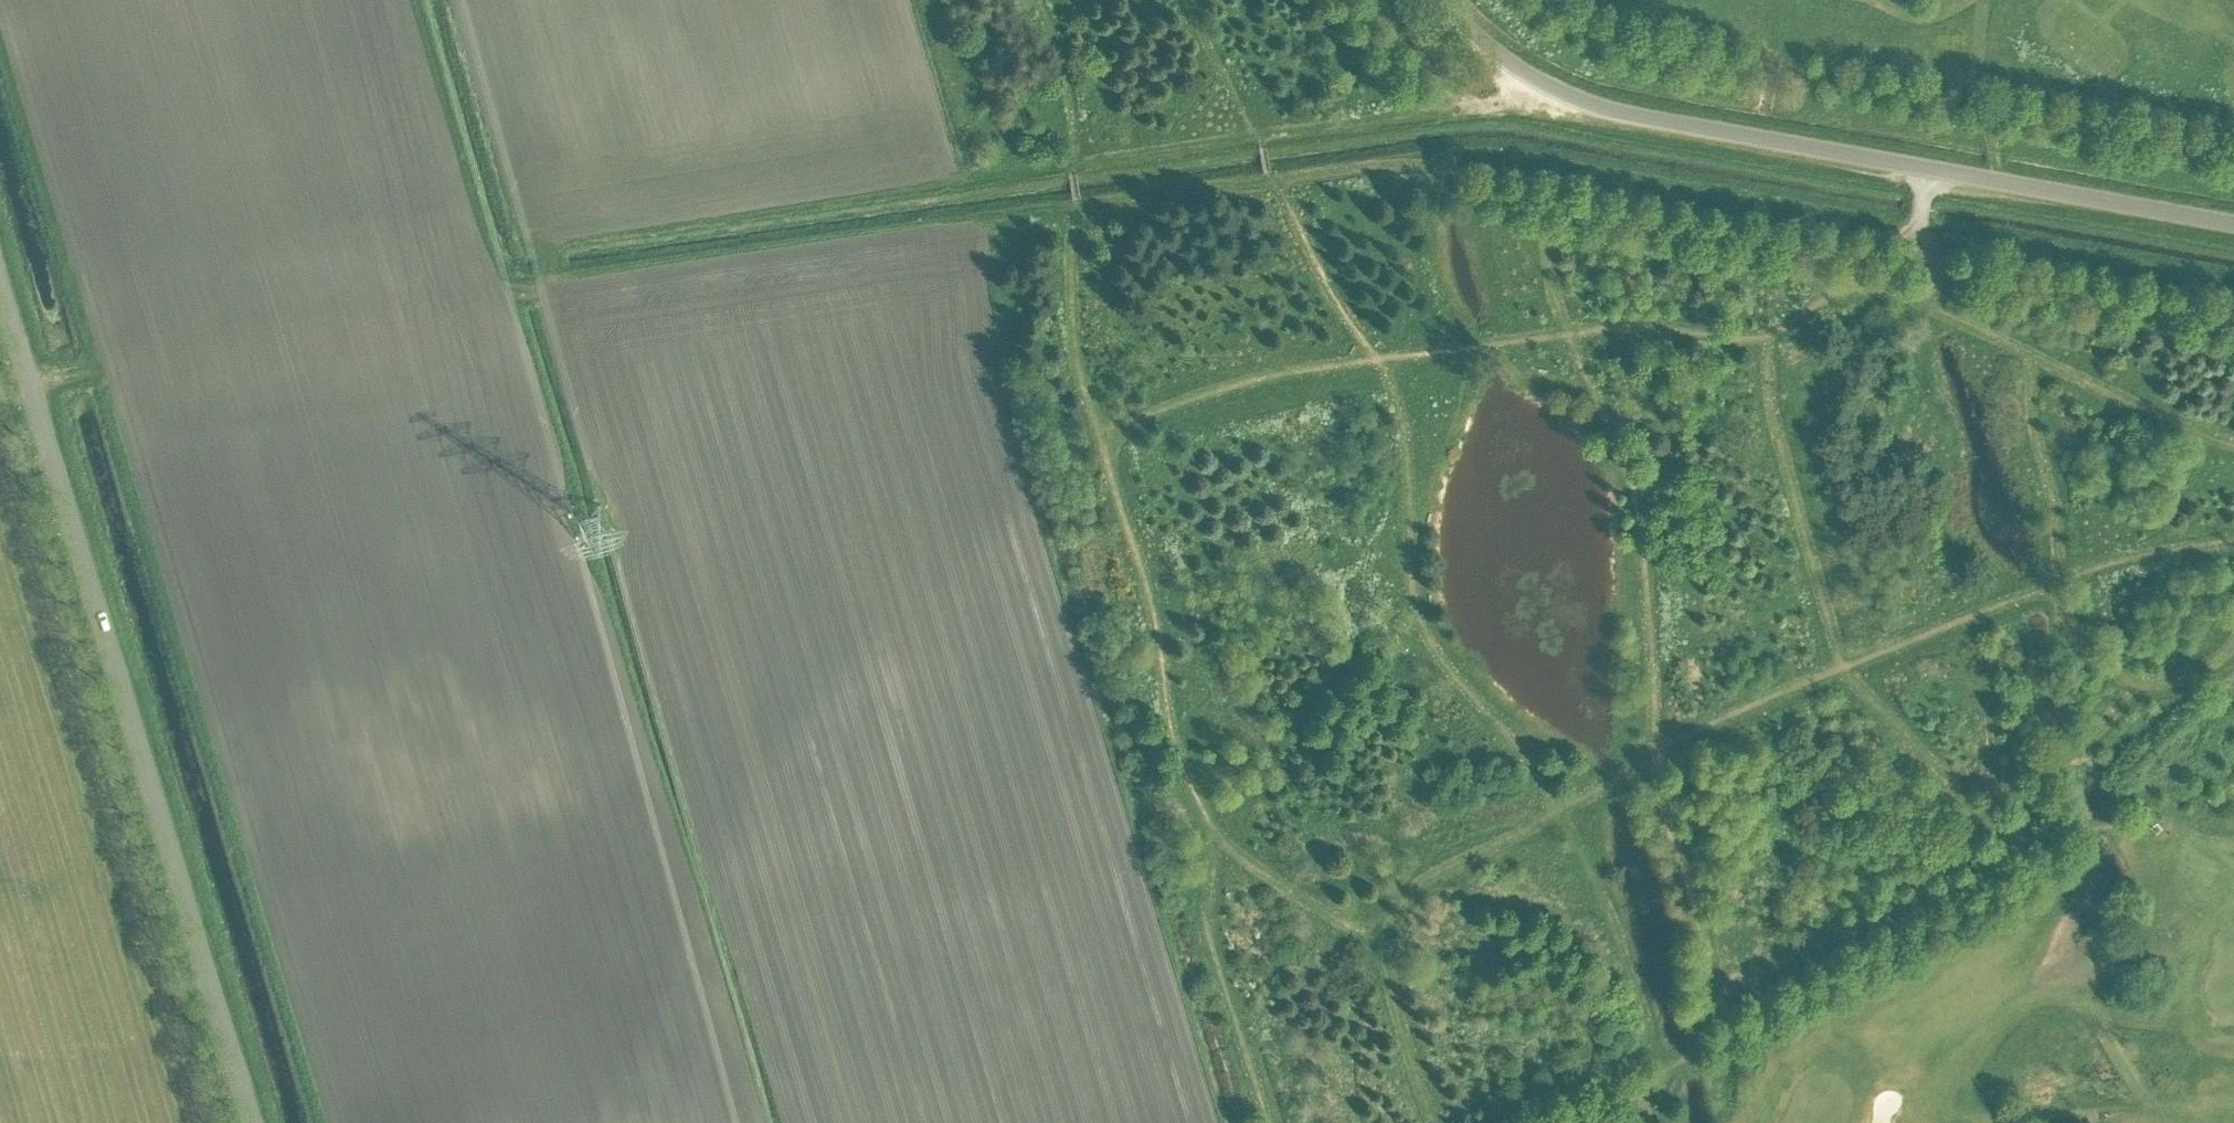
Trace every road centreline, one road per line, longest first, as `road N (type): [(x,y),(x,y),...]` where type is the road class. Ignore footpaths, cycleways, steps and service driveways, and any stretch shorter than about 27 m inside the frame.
road 1 (unclassified): [(250,1122),(0,290)]
road 2 (unclassified): [(2233,223),(1601,106),(1513,64),(1443,0)]
road 3 (track): [(1258,137),(1568,93)]

